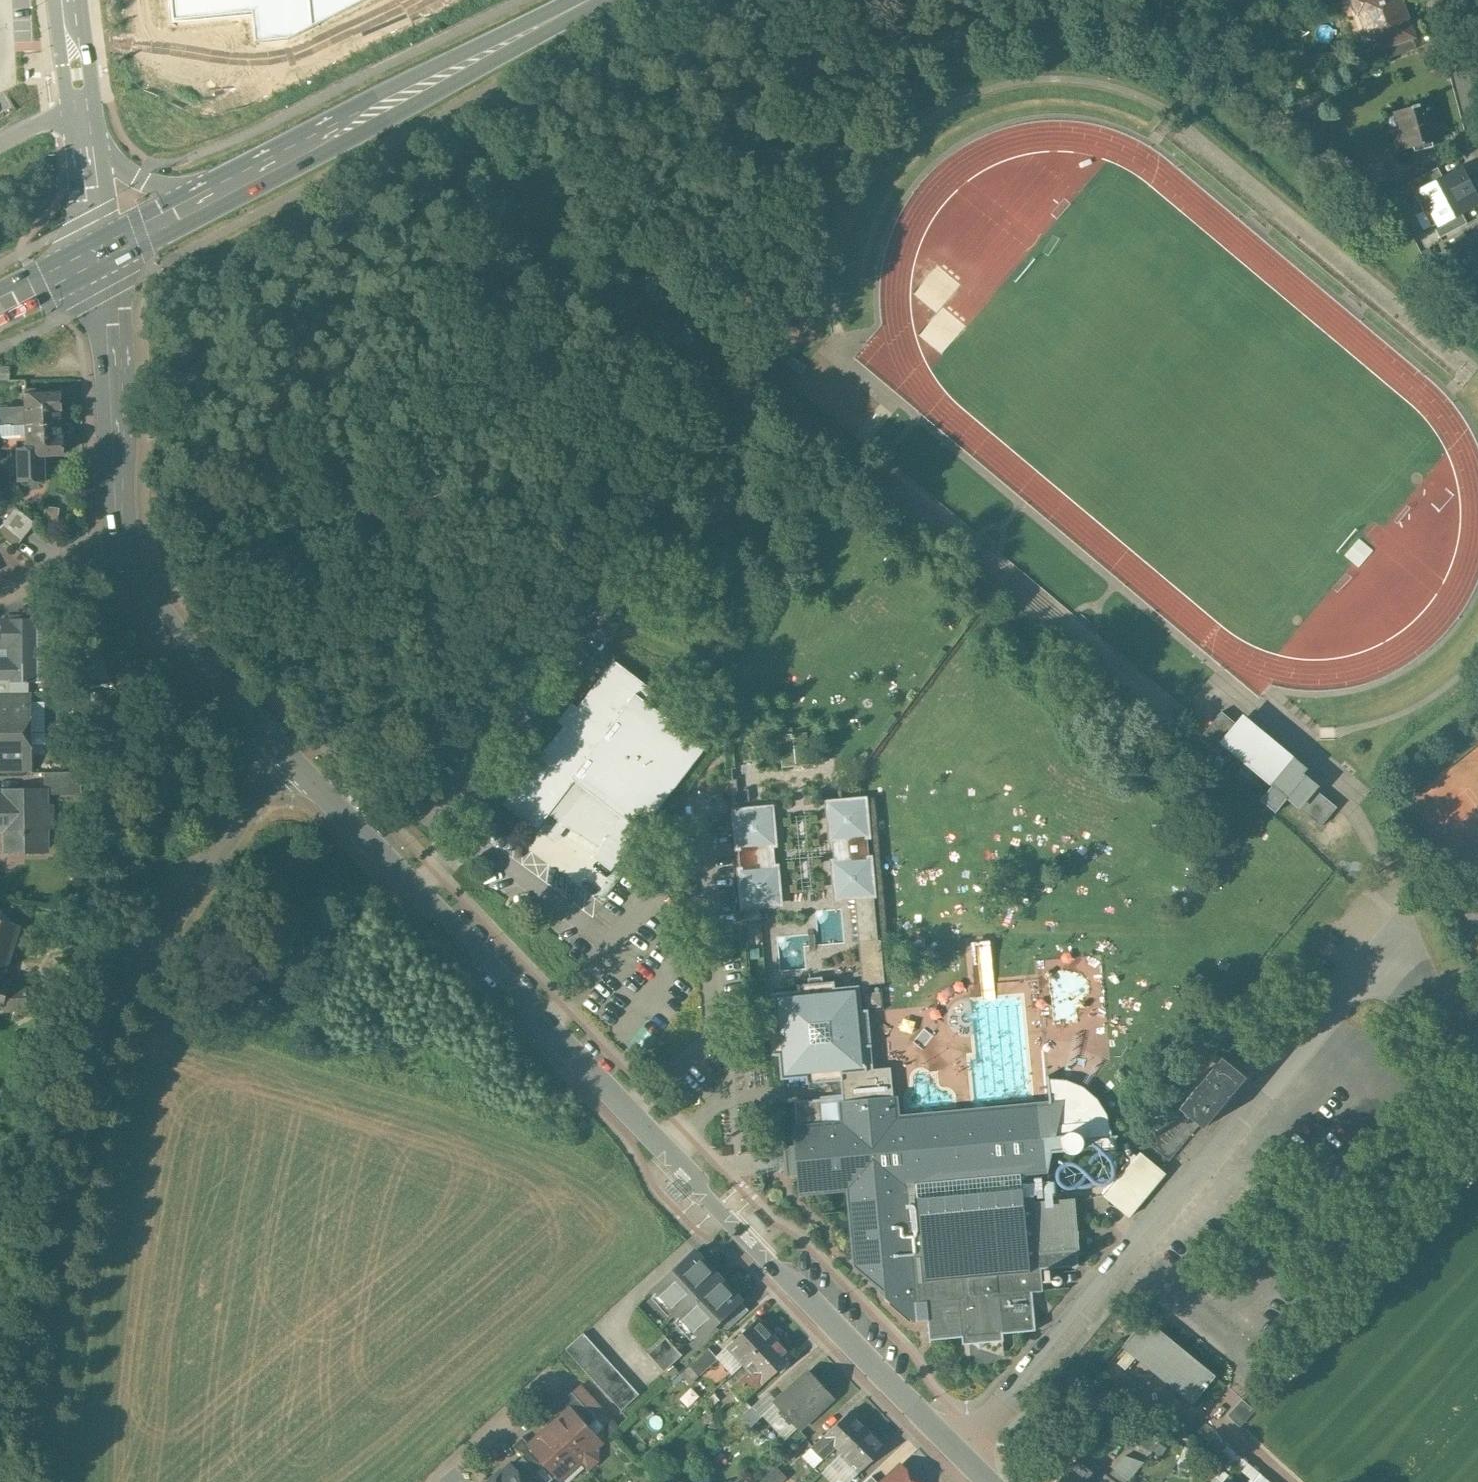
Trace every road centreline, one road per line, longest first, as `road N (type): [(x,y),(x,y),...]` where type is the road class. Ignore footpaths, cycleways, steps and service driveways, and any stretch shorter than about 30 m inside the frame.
road 1 (residential): [(965,1446),(291,746)]
road 2 (residential): [(49,1481),(79,1212),(120,1005),(291,746)]
road 3 (residential): [(965,1446),(1382,965),(1477,1045)]
road 4 (primary): [(192,210),(594,0)]
road 5 (residential): [(125,541),(117,514),(108,257)]
road 6 (residential): [(291,746),(159,604),(125,541)]
road 7 (residential): [(430,1481),(548,1373)]
road 8 (residential): [(125,541),(0,598)]
road 9 (primary): [(192,210),(86,144)]

